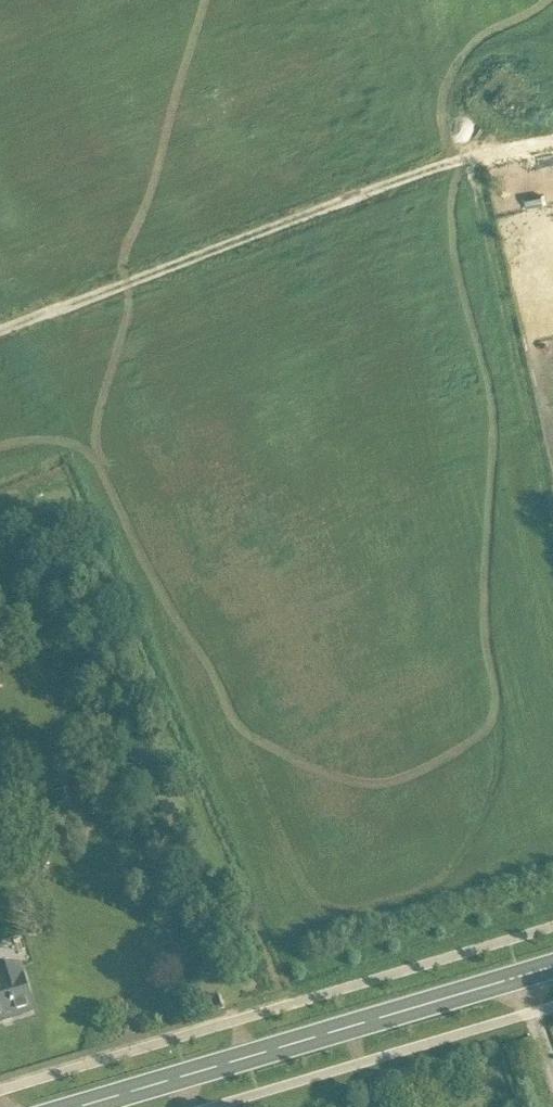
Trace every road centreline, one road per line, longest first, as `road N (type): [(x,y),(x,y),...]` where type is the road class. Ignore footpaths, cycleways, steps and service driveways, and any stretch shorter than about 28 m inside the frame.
road 1 (secondary): [(86,1106),(552,969)]

